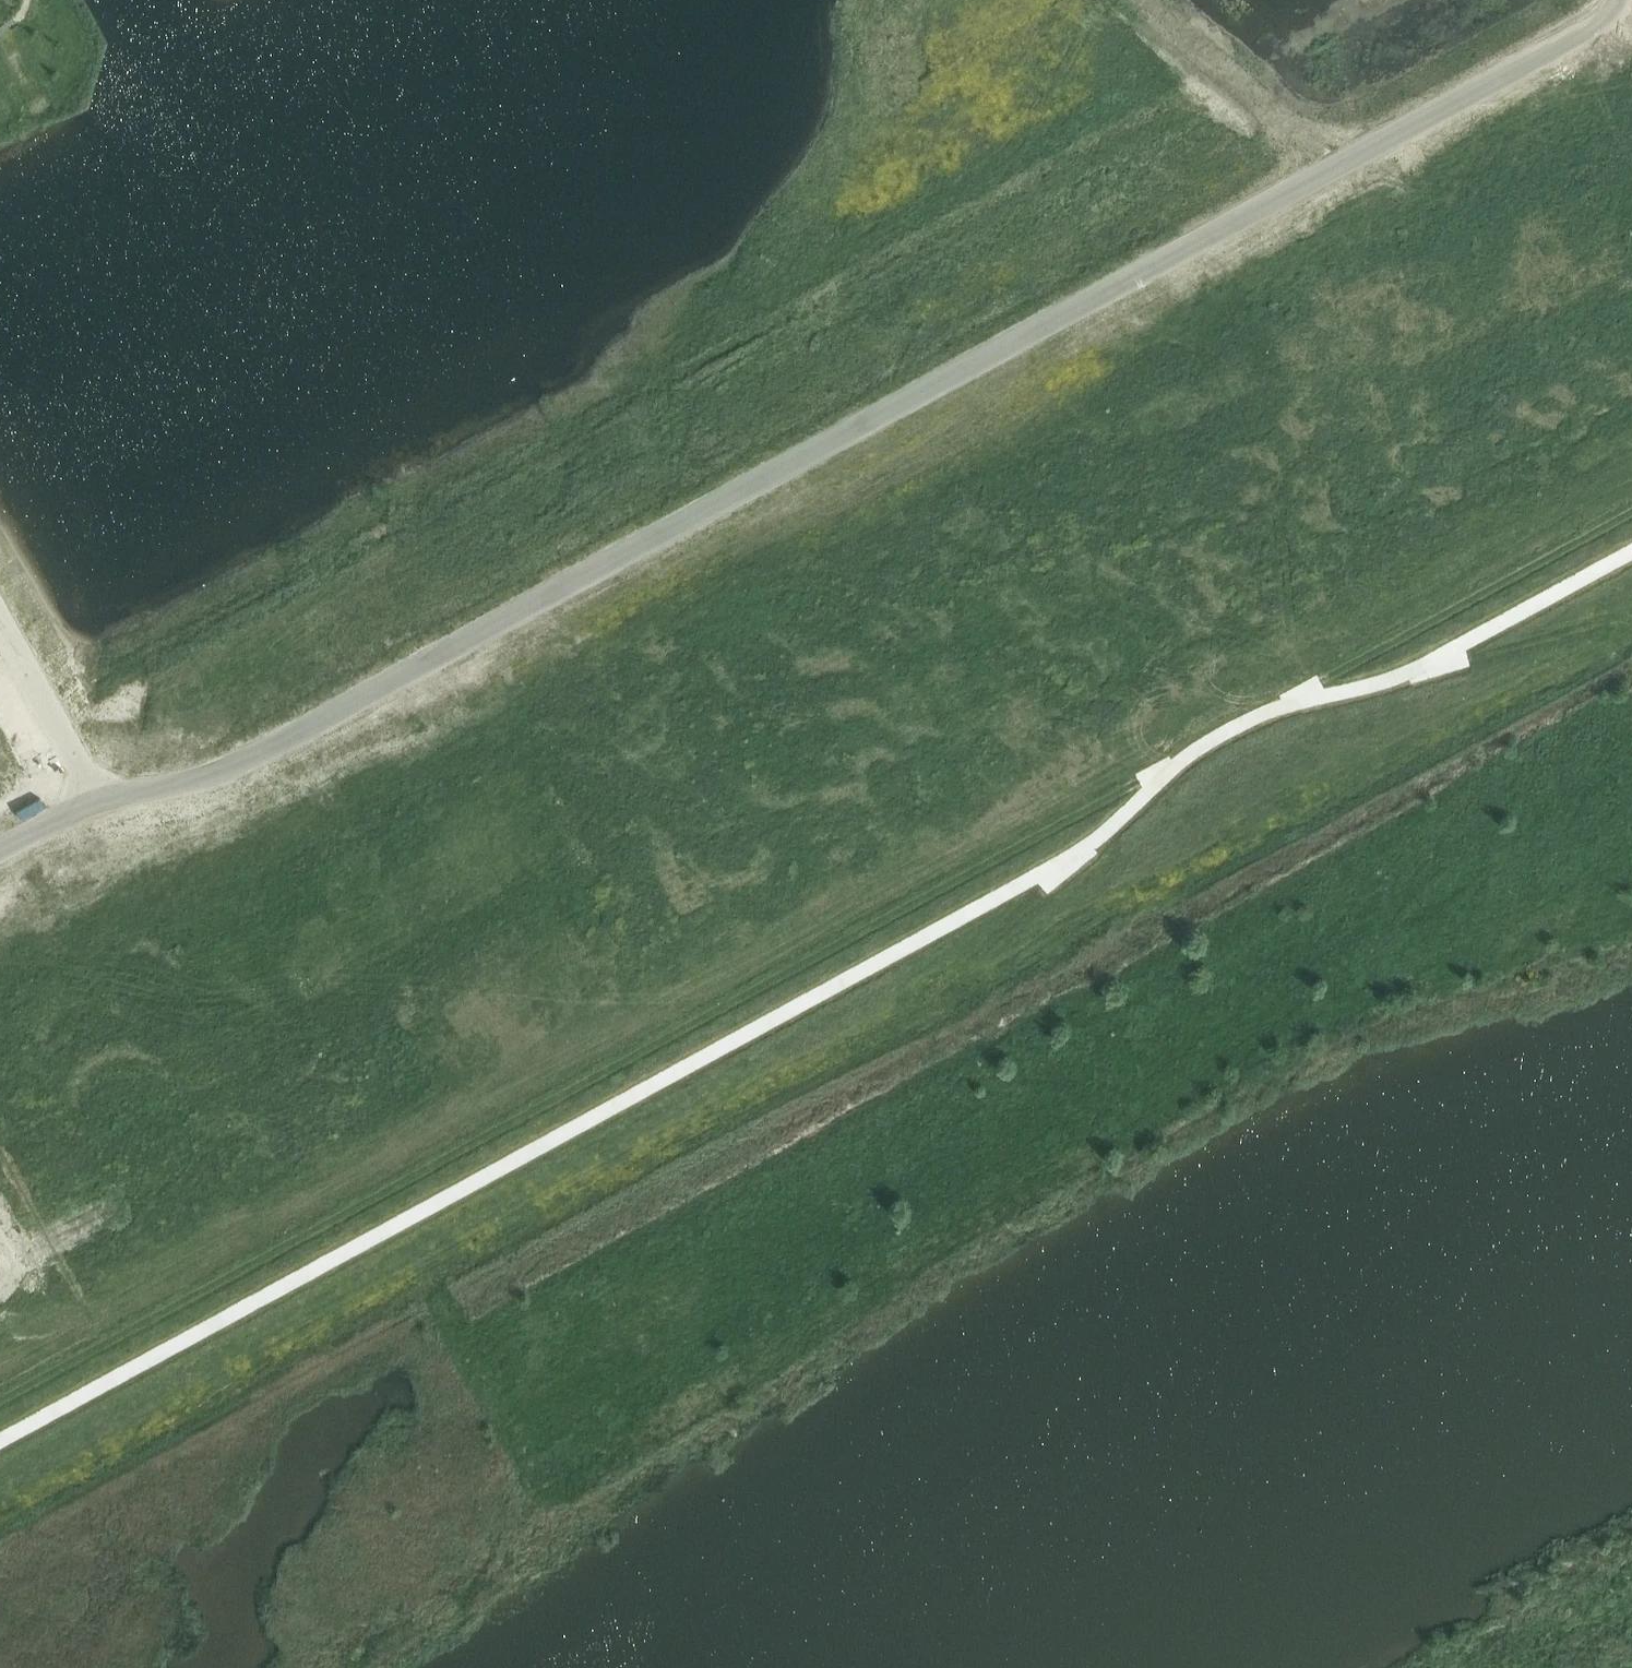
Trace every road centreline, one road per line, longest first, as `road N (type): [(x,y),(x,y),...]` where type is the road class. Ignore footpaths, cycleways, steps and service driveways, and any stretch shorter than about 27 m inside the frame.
road 1 (tertiary): [(1607,21),(220,778),(97,802)]
road 2 (residential): [(97,802),(0,629)]

